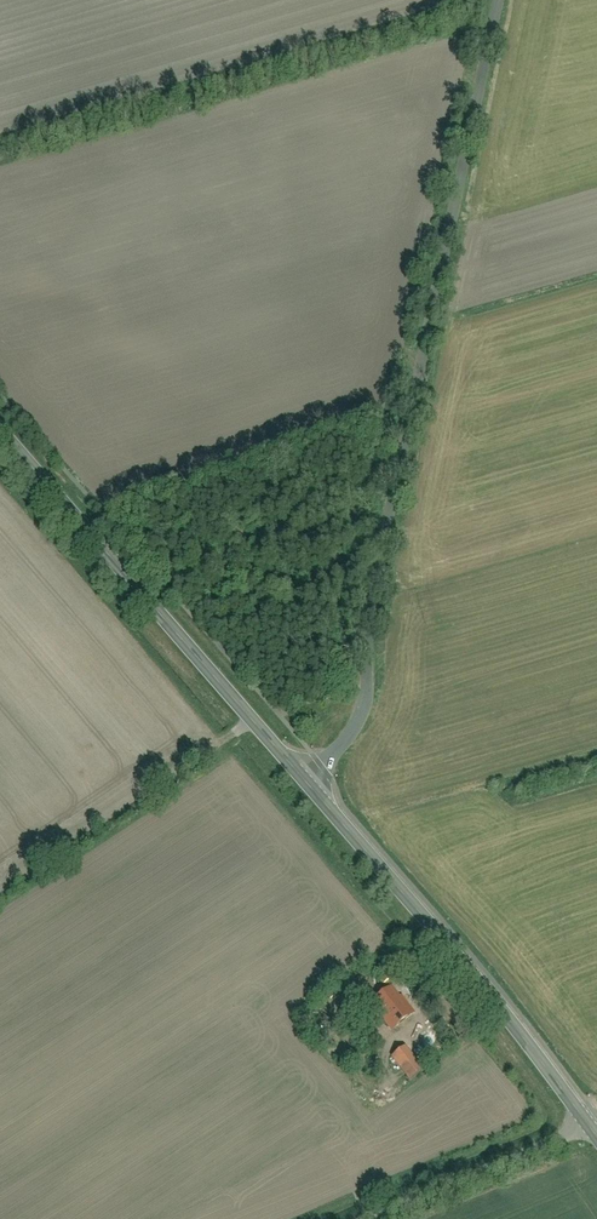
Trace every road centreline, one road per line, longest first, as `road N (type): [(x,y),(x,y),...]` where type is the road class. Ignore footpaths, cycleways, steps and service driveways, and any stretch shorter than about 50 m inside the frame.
road 1 (unclassified): [(307,782),(339,754),(374,694),(370,616),(382,540),(505,0)]
road 2 (tertiary): [(0,428),(307,782)]
road 3 (tertiary): [(307,782),(588,1124)]
road 4 (unclassified): [(588,1124),(347,1218)]

